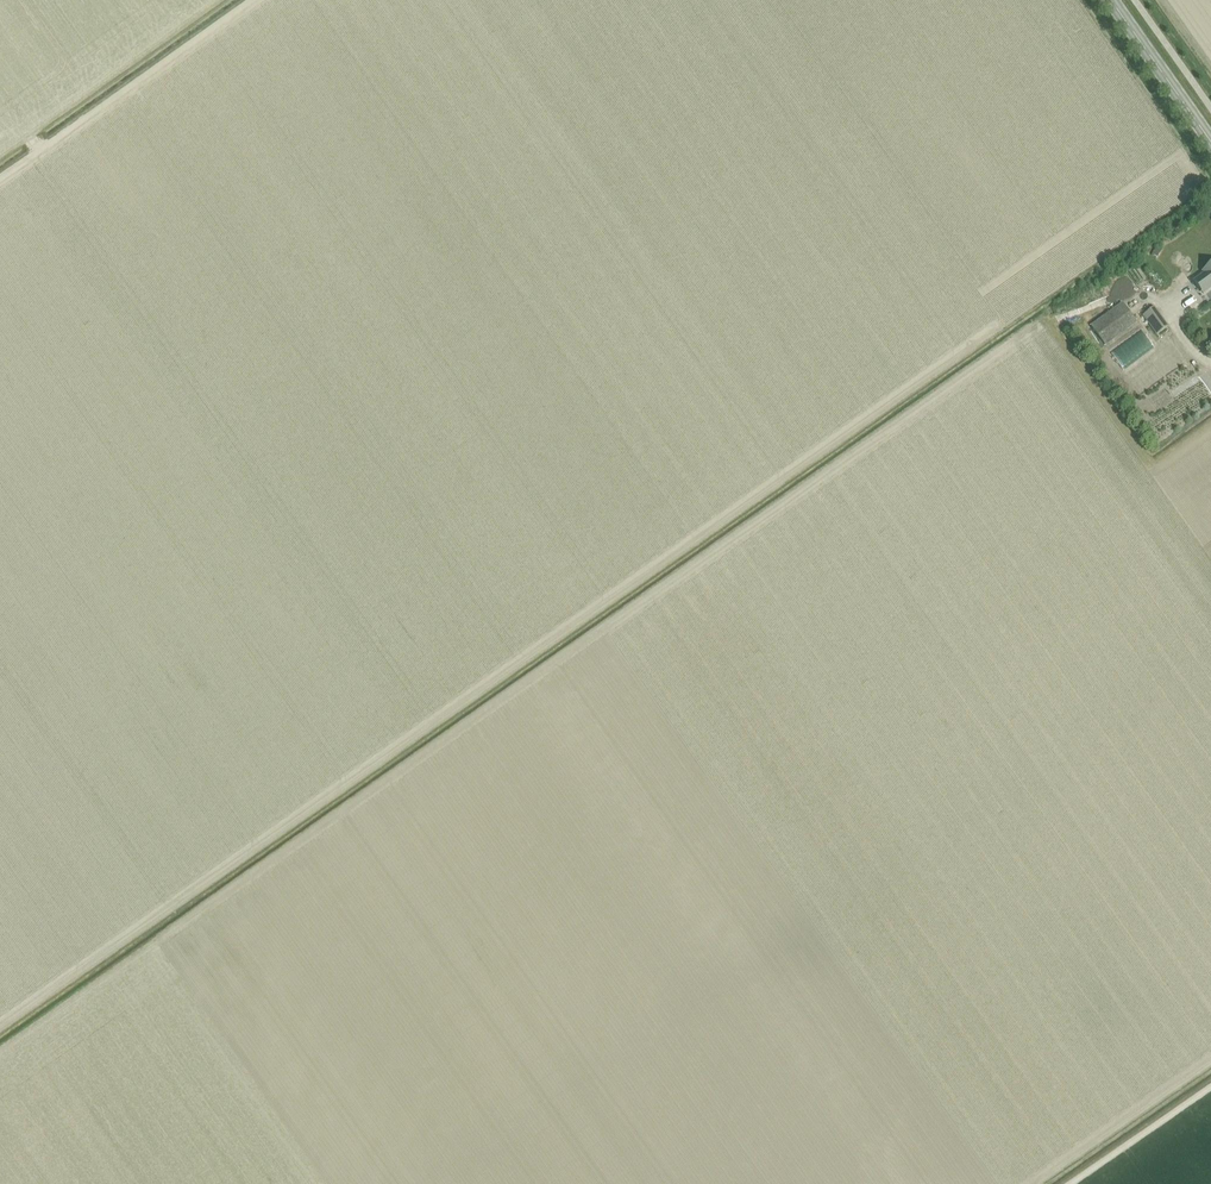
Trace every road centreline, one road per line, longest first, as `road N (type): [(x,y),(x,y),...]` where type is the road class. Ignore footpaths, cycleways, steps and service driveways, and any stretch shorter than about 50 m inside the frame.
road 1 (secondary): [(1210,142),(1111,0)]

